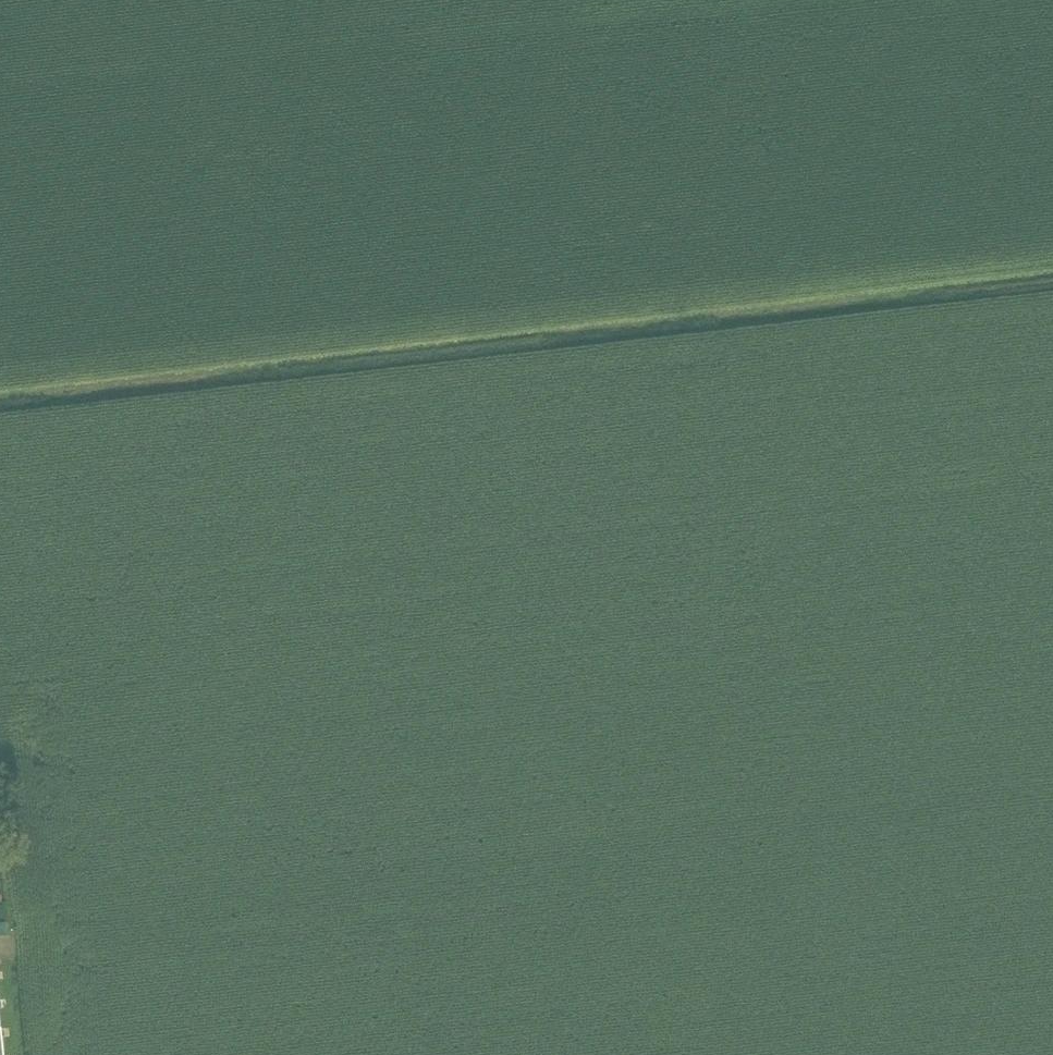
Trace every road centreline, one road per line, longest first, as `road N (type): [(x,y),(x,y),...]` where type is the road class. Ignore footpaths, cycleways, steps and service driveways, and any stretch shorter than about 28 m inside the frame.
road 1 (track): [(1052,268),(0,390)]

